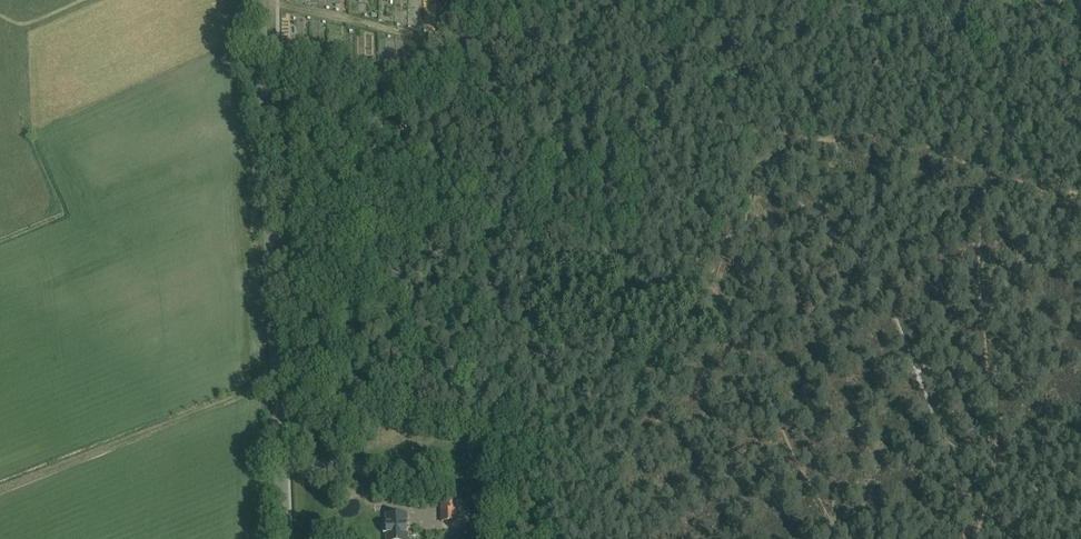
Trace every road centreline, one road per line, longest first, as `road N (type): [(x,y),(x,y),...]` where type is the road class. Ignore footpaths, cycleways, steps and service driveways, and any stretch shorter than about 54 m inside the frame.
road 1 (unclassified): [(282,538),(261,0)]
road 2 (track): [(441,42),(261,4)]

